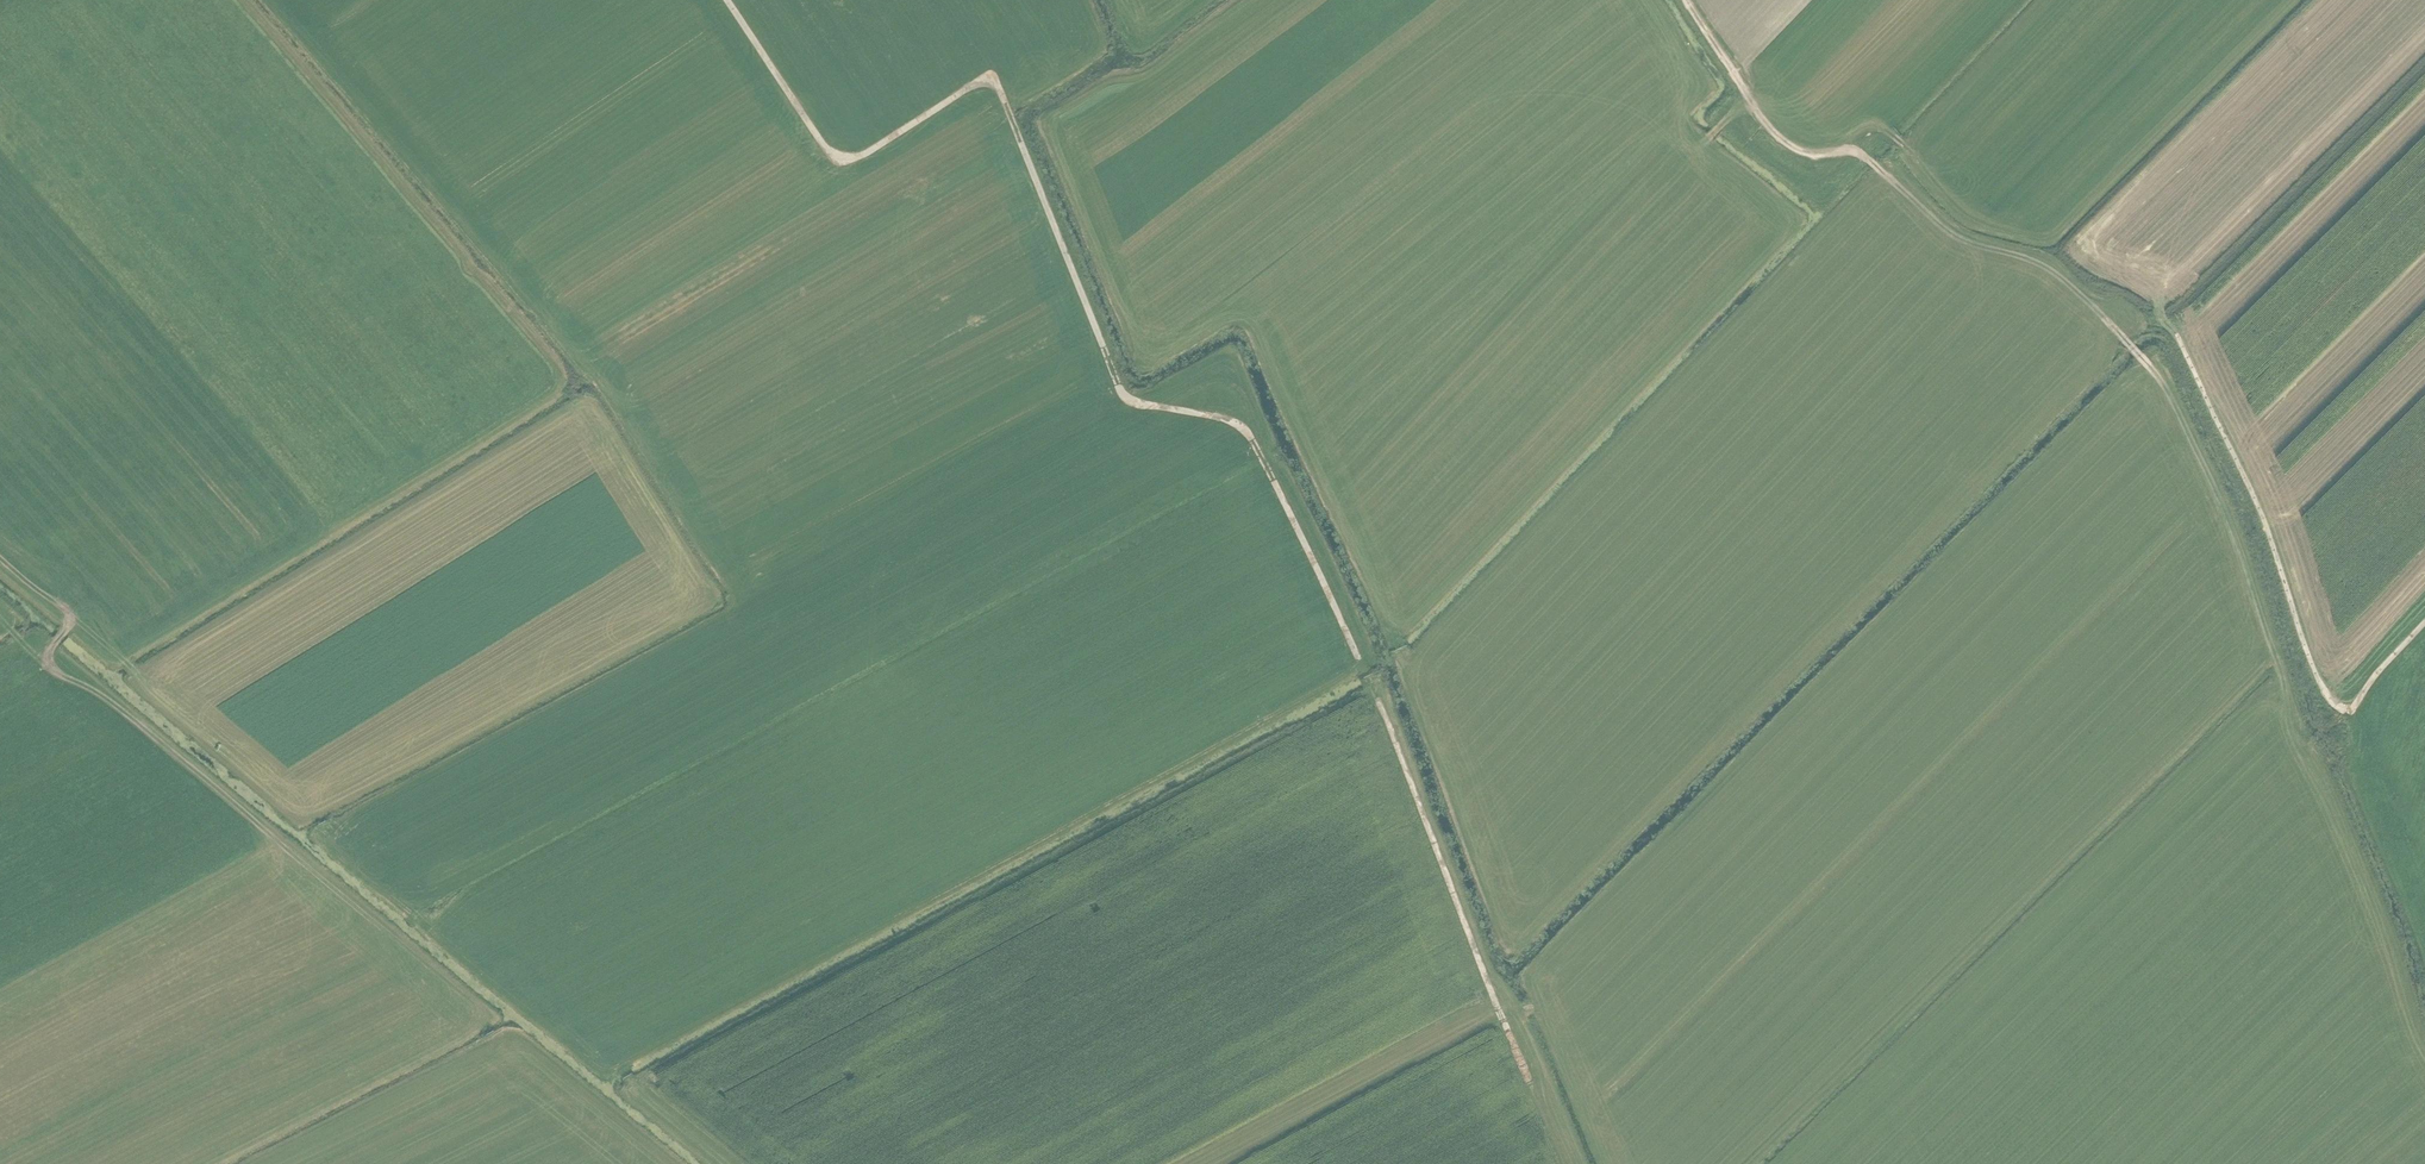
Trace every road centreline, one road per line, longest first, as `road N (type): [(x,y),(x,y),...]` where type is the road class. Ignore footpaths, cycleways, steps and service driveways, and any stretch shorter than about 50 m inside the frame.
road 1 (track): [(722,0),(832,162),(870,155),(990,81),(997,91),(1122,399),(1231,425),(1252,443),(1391,733),(1527,1080)]
road 2 (track): [(1687,0),(1765,124),(1797,149),(1862,157),(1946,228),(2063,275),(2155,372)]
road 3 (track): [(2348,716),(2328,702),(2315,676),(2258,514),(2175,337)]
road 4 (track): [(2424,626),(2348,716),(2309,740)]

